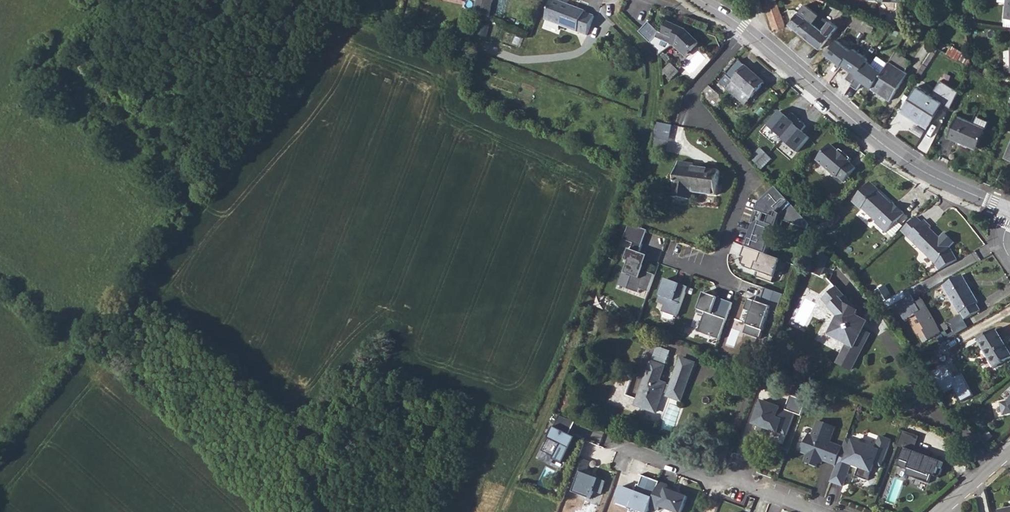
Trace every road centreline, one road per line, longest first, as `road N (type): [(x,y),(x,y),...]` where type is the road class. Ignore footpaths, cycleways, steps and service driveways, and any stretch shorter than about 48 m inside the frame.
road 1 (residential): [(746,30),(691,101),(747,174),(749,190),(715,272),(669,258)]
road 2 (secondary): [(1009,209),(908,162),(746,30)]
road 3 (residential): [(820,511),(735,480),(713,484),(609,444)]

